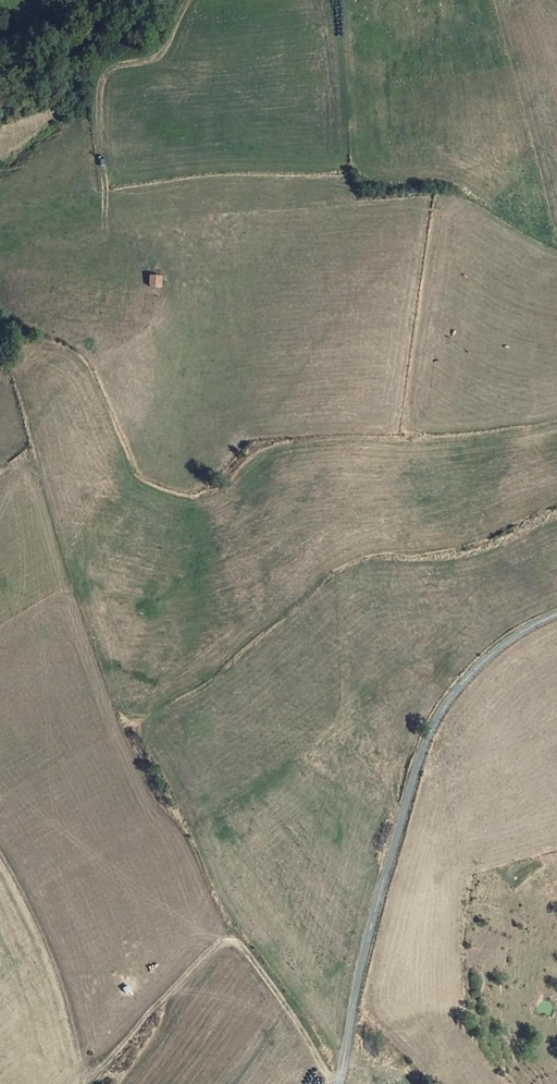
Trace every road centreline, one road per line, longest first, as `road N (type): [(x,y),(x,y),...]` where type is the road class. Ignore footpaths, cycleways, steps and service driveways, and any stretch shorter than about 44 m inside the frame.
road 1 (unclassified): [(339,1083),(360,973),(427,738),(472,675),(556,617)]

